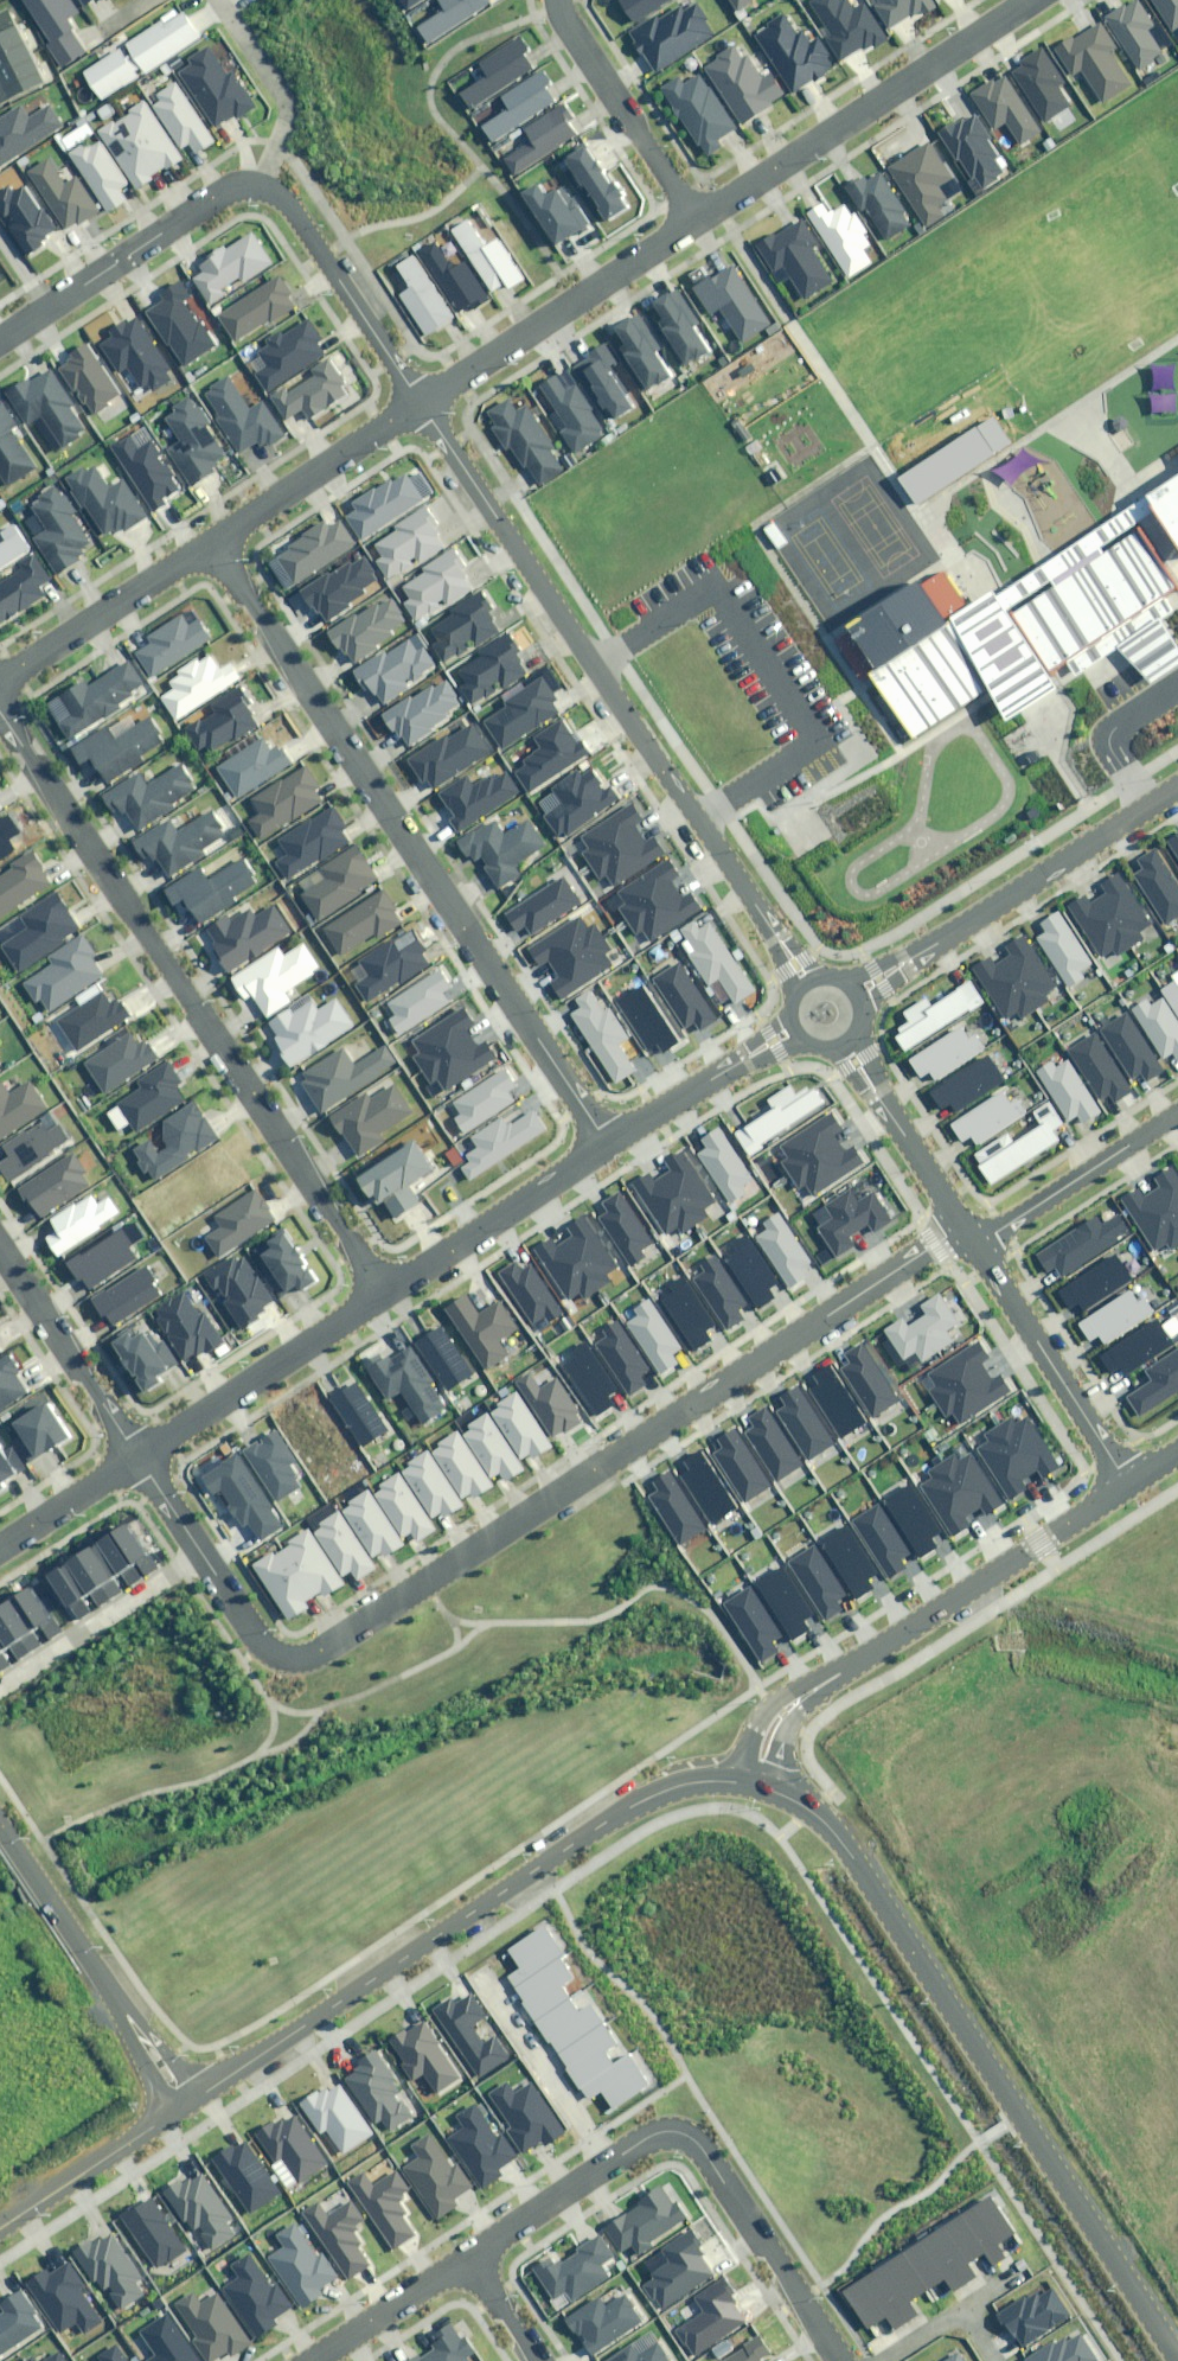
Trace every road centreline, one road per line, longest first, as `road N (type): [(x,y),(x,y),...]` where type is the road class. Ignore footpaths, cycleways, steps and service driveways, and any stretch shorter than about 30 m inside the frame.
road 1 (residential): [(139,1457),(266,1646),(288,1659),(311,1655),(960,1224)]
road 2 (unclassified): [(1177,2360),(841,1842),(809,1810),(753,1783)]
road 3 (residential): [(606,1142),(212,542)]
road 4 (residential): [(421,402),(806,980)]
road 5 (residential): [(0,715),(380,1292)]
road 6 (unclassified): [(753,1783),(699,1780),(629,1806),(184,2101)]
road 7 (residential): [(463,2259),(634,2144),(655,2132),(680,2132),(703,2152),(838,2360)]
road 8 (residential): [(753,1783),(769,1728),(798,1697),(1127,1483)]
road 9 (residential): [(693,222),(1030,0)]
road 10 (tertiary): [(856,990),(1177,784)]
road 11 (unclassified): [(184,2101),(0,1828)]
road 12 (residential): [(421,402),(693,222)]
road 13 (residential): [(0,337),(205,201),(237,185),(263,187)]
road 14 (residential): [(139,1457),(380,1292)]
road 15 (residential): [(973,1244),(1127,1483)]
road 16 (residential): [(380,1292),(606,1142)]
road 17 (residential): [(263,187),(282,196),(421,402)]
road 18 (residential): [(693,222),(557,0)]
road 19 (residential): [(0,681),(212,542)]
road 20 (residential): [(212,542),(421,402)]
road 21 (residential): [(0,1250),(139,1457)]
road 22 (residential): [(973,1244),(1177,1111)]
road 23 (unclassified): [(184,2101),(0,2224)]
road 24 (residential): [(606,1142),(792,1027)]
road 25 (residential): [(845,1041),(960,1224)]
road 26 (residential): [(263,187),(276,140),(273,88),(215,0)]
road 27 (residential): [(310,2360),(463,2259)]
road 28 (residential): [(0,1551),(139,1457)]
road 29 (residential): [(531,2360),(463,2259)]

